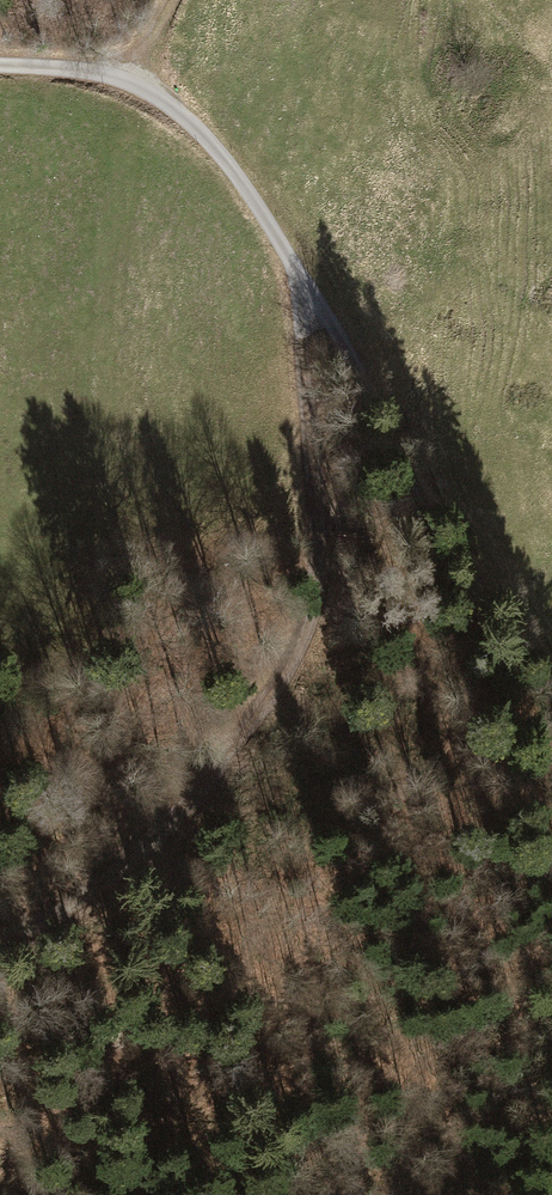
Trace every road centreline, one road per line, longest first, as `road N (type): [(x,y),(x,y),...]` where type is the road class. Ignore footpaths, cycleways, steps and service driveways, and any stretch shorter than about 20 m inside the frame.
road 1 (track): [(551,710),(416,503),(322,286),(183,119),(123,82),(0,69)]
road 2 (track): [(322,286),(331,420),(322,591),(269,714),(160,840),(26,940),(0,945)]

